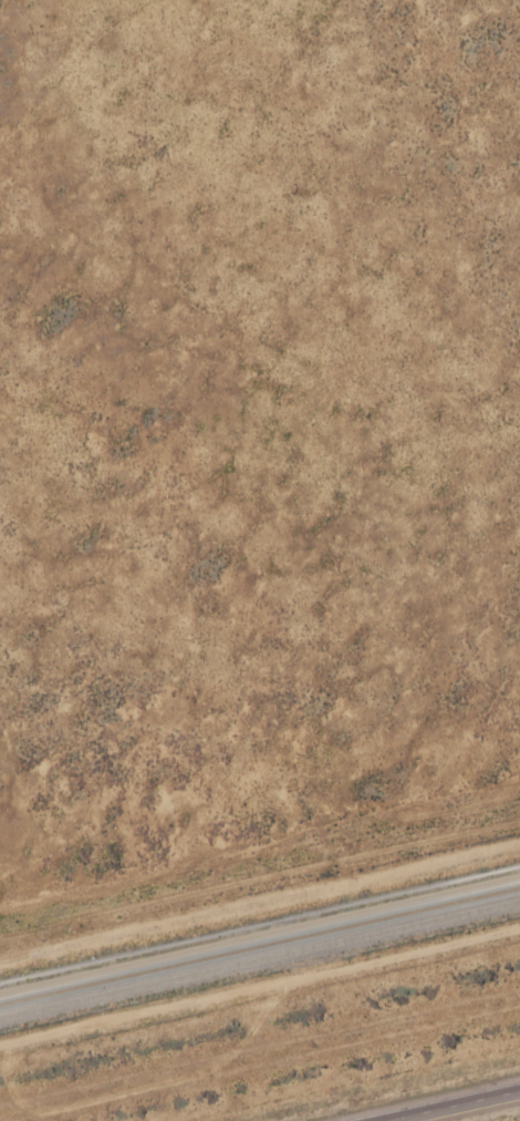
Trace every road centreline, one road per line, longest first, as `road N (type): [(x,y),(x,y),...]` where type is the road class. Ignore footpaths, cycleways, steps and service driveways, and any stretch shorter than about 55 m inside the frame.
road 1 (motorway): [(519,1093),(394,1120)]

